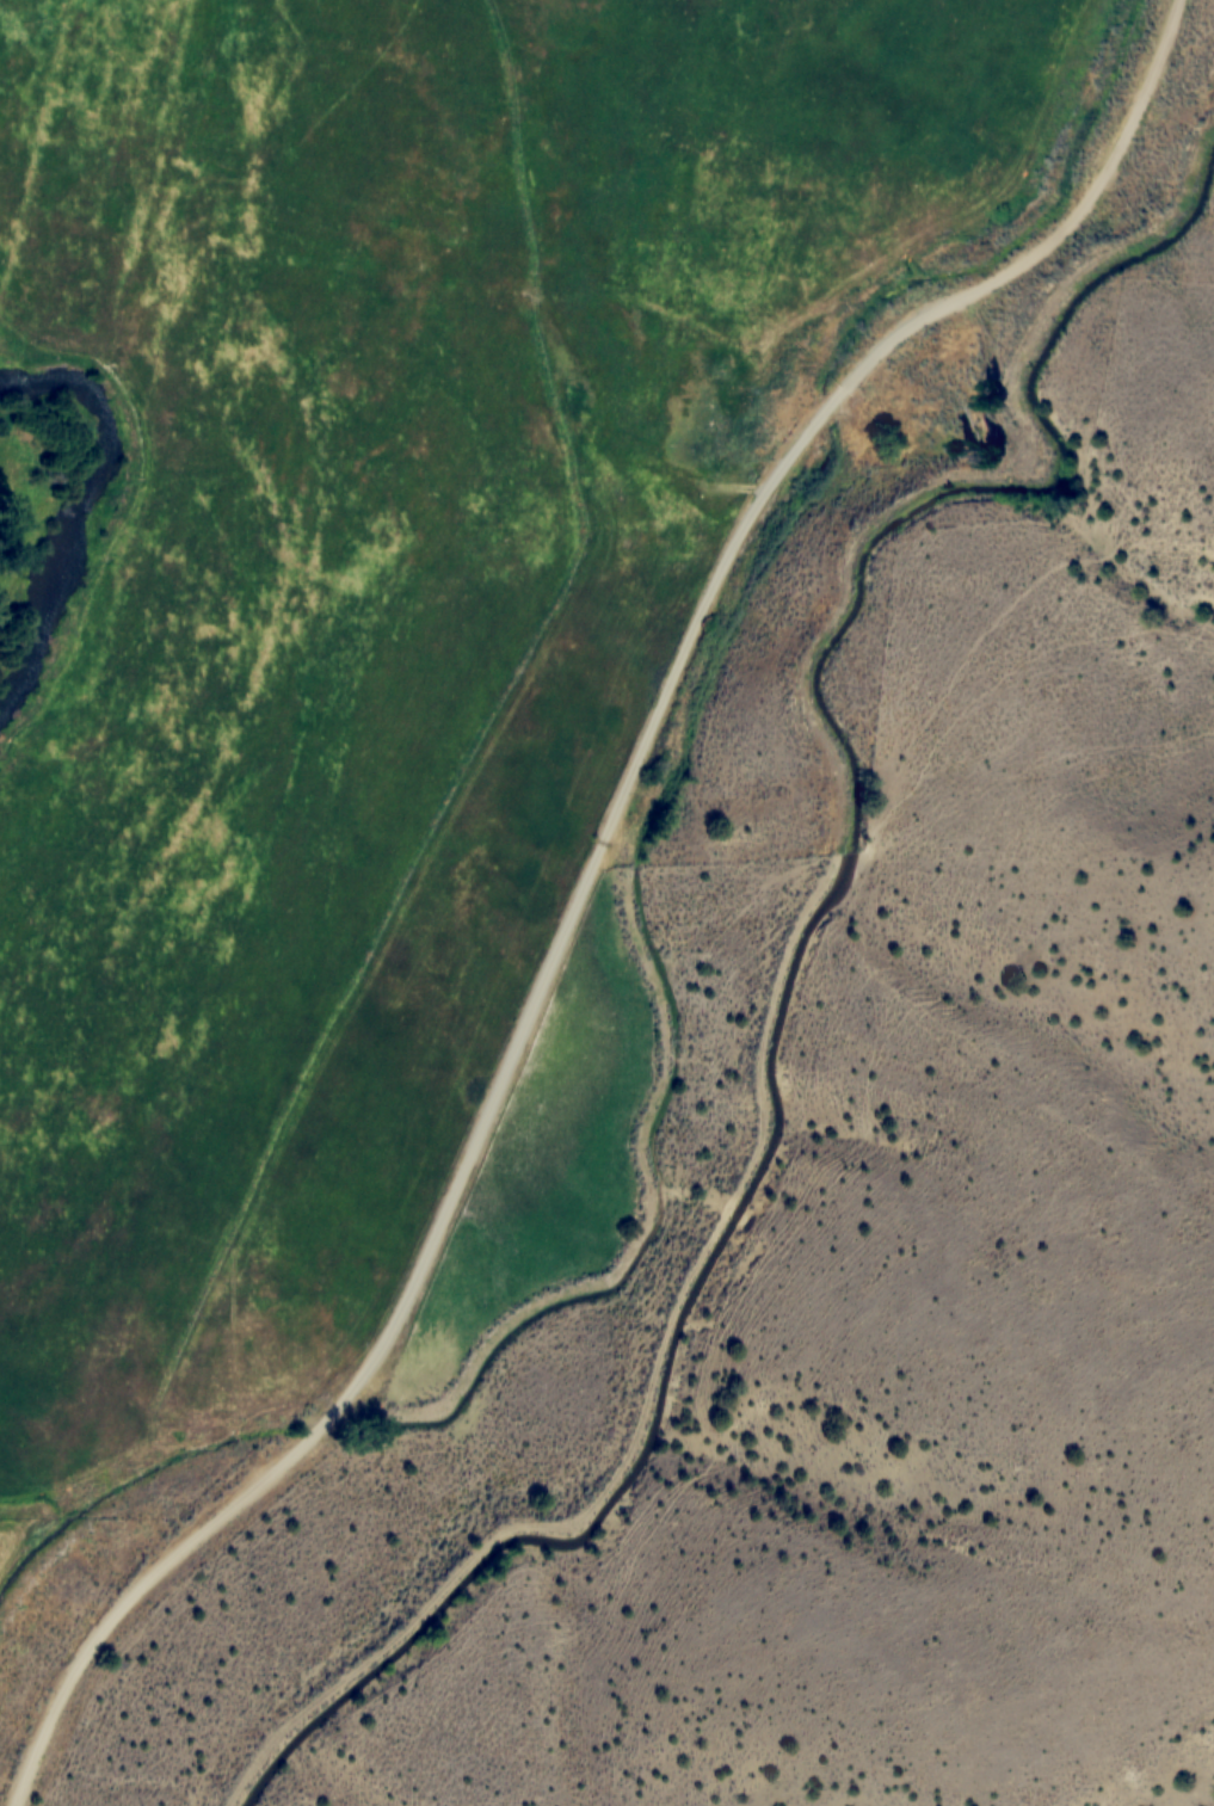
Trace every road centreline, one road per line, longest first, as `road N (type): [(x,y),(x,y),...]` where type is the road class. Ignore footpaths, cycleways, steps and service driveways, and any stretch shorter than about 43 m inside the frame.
road 1 (residential): [(21,1805),(88,1648),(158,1570),(285,1465),(378,1356),(721,578),(782,471),(883,347),(1002,278),(1080,211),(1139,119),(1184,0)]

